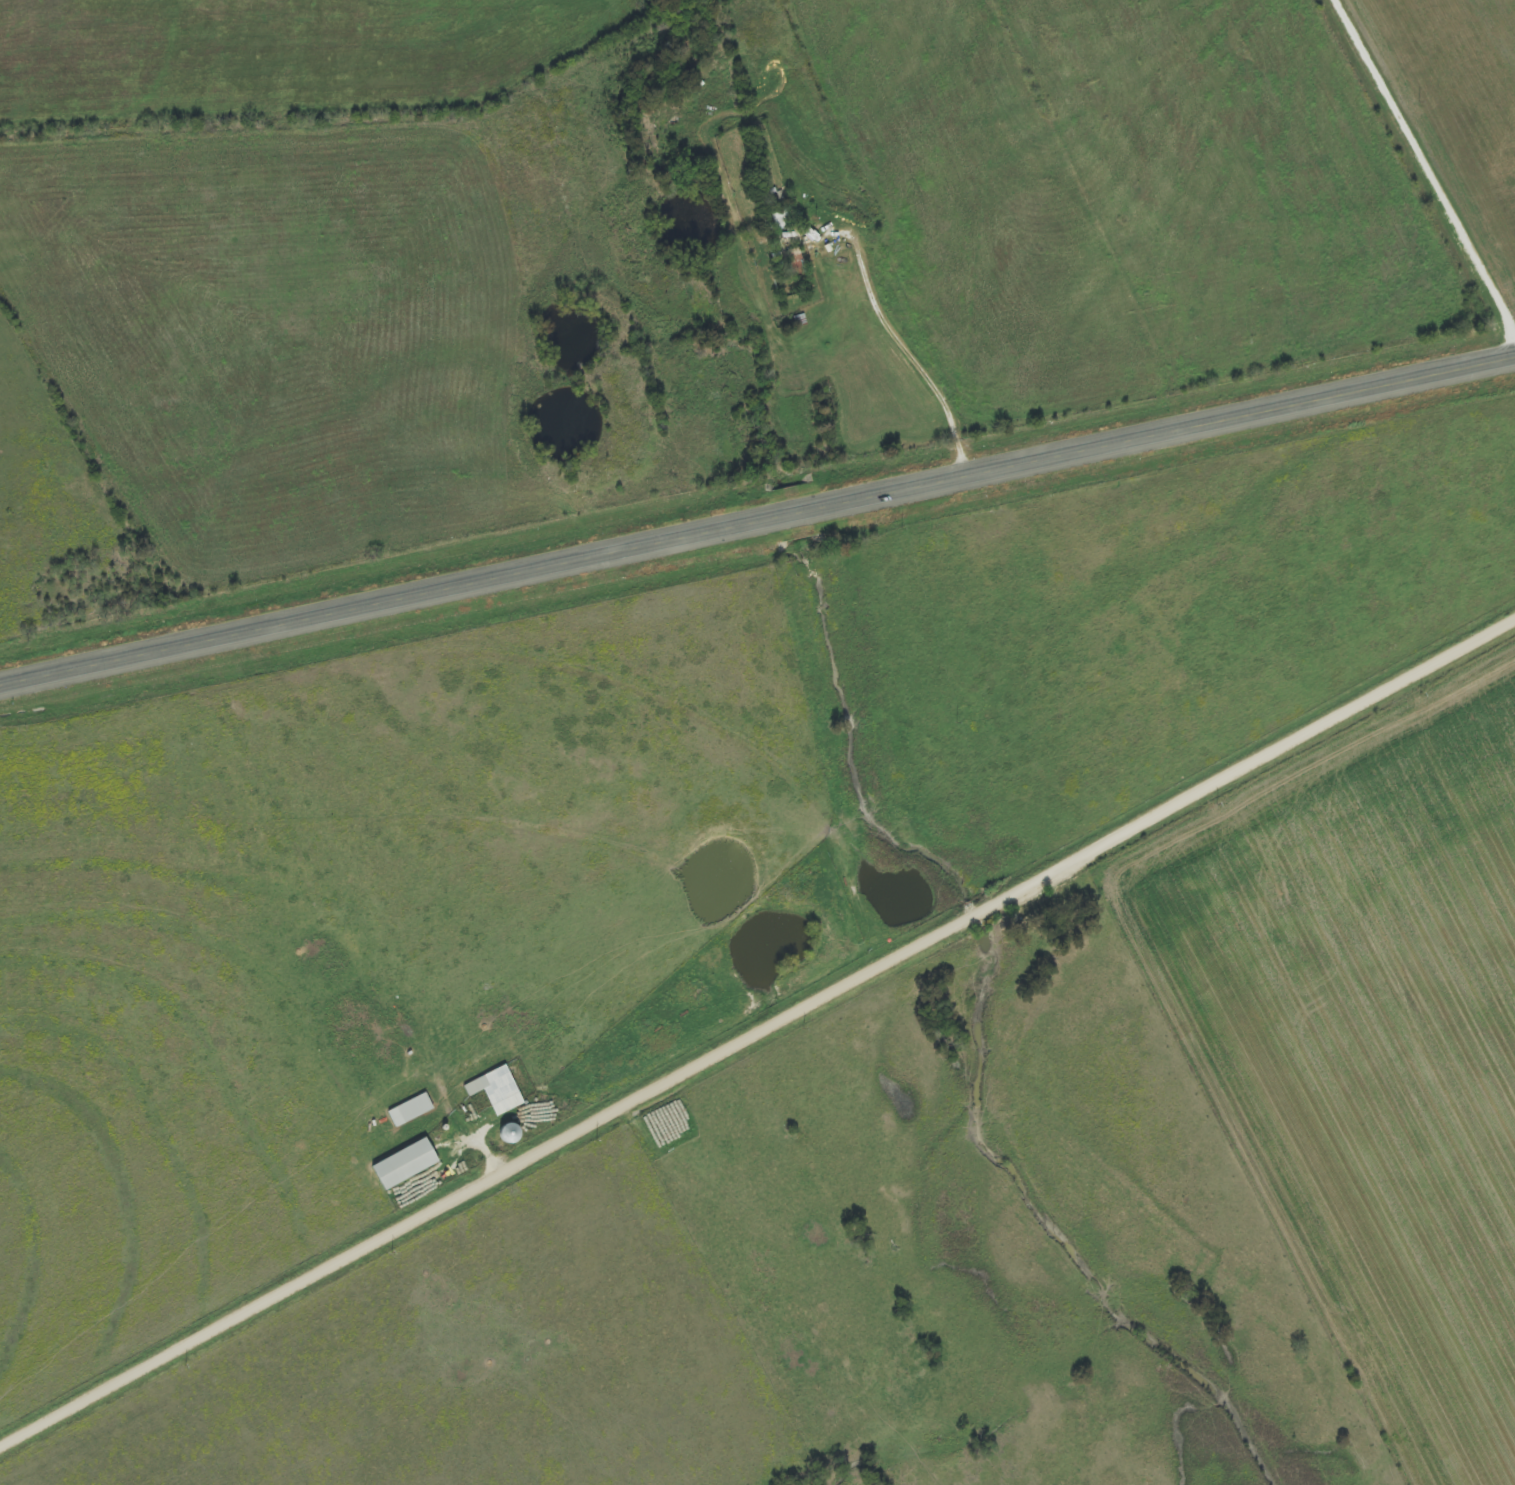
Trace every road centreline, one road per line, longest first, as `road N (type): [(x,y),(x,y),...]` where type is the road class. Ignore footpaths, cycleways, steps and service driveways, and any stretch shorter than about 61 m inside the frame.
road 1 (residential): [(0,1450),(1514,621)]
road 2 (primary): [(0,687),(1514,357)]

